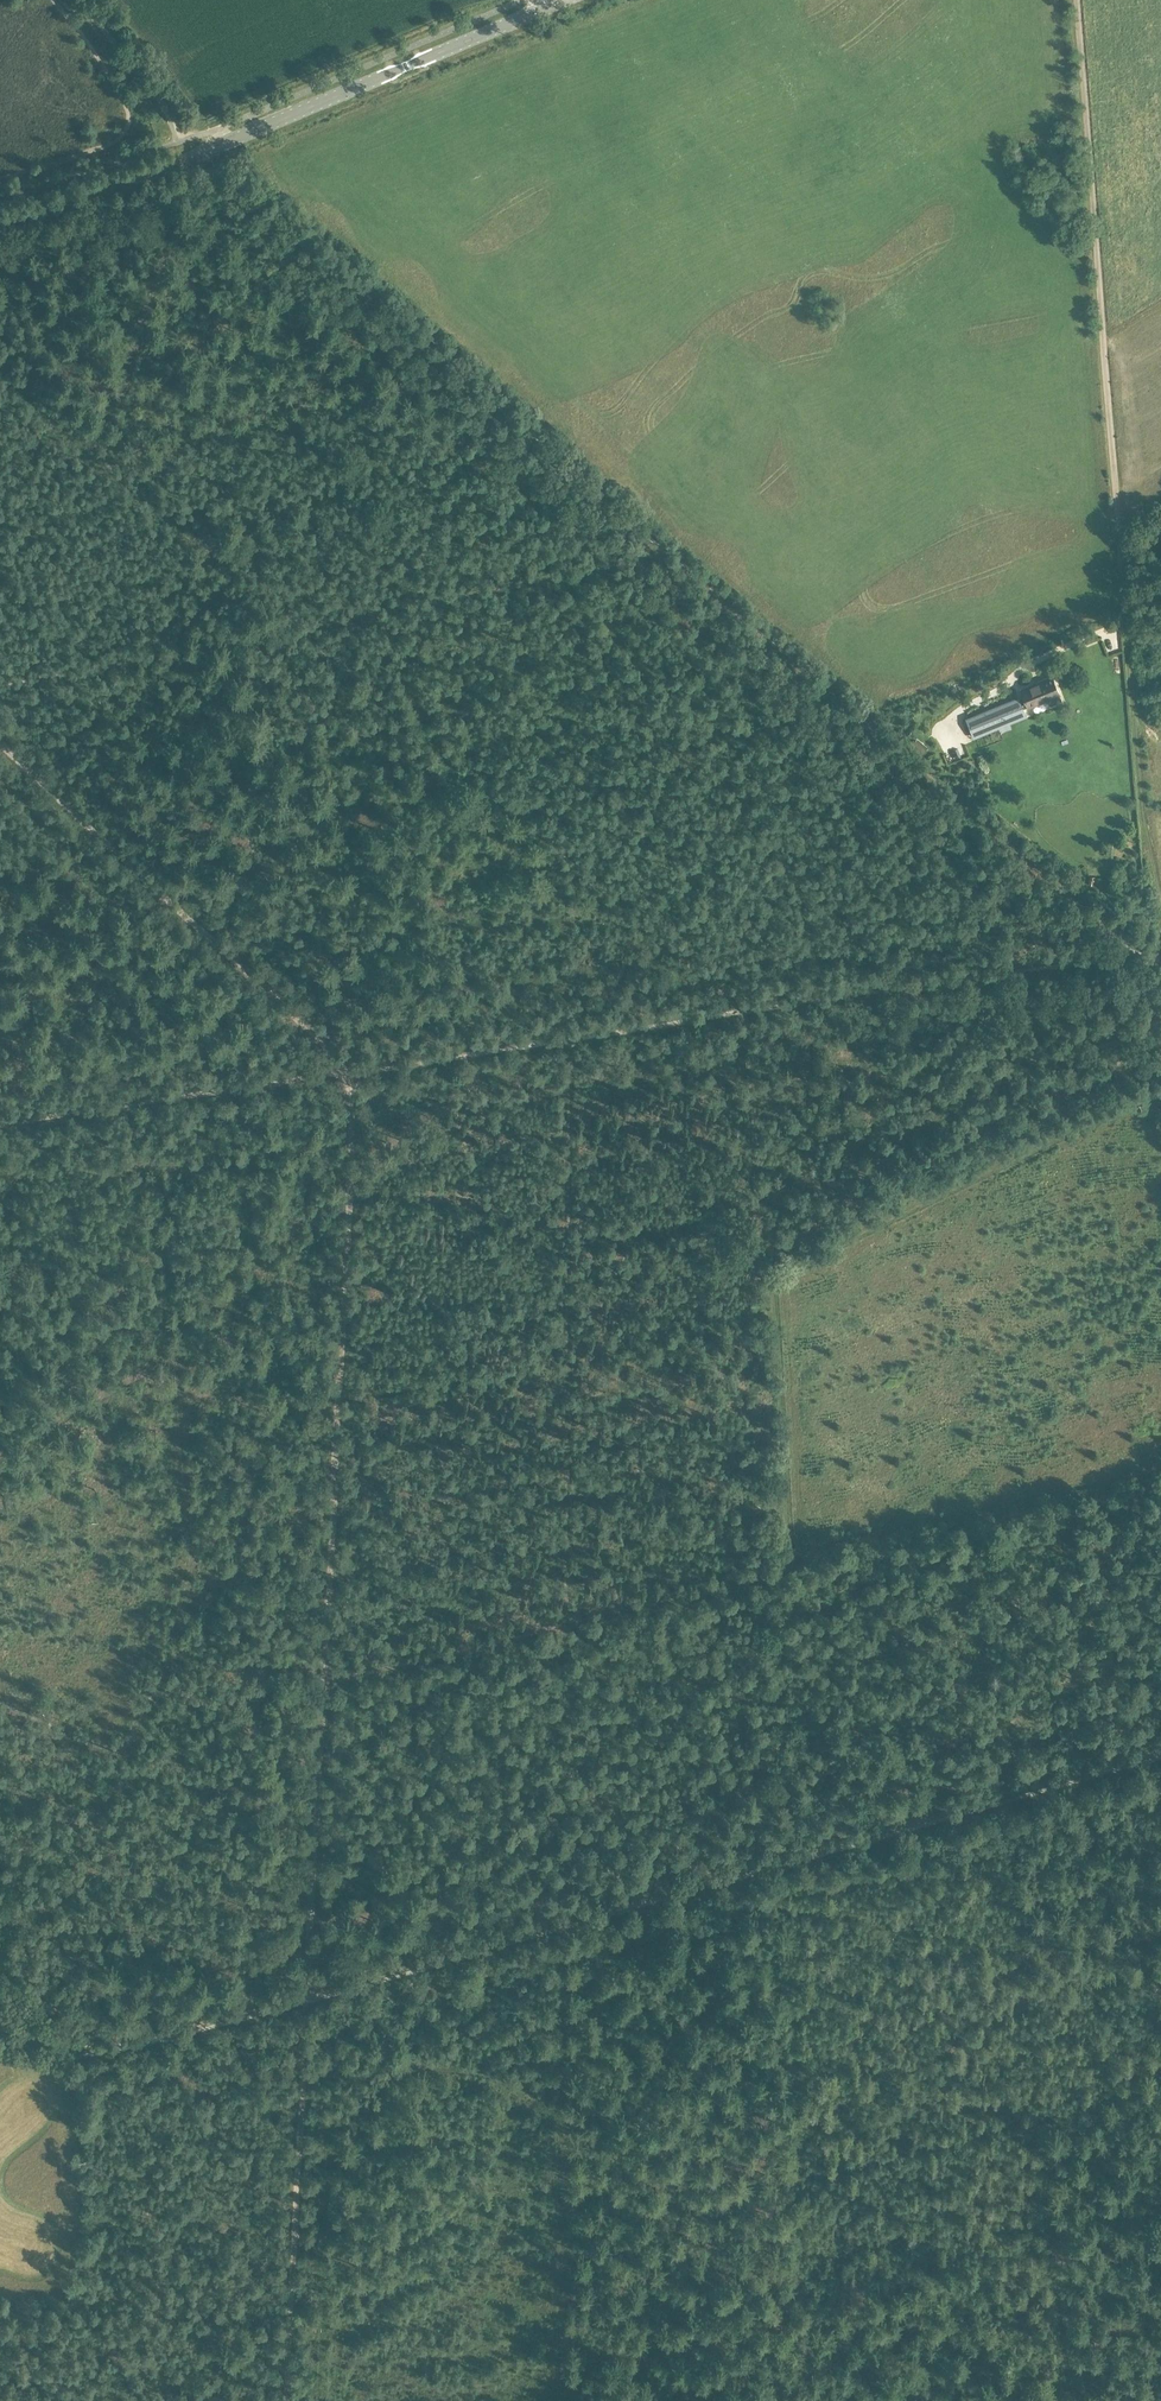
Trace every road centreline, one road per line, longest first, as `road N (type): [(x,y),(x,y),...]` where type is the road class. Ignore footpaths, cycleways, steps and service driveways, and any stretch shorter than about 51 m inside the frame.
road 1 (track): [(307,1995),(1160,1751)]
road 2 (track): [(779,1865),(767,1564),(787,1530),(781,1293),(763,1252),(746,1011)]
road 3 (track): [(1160,1472),(325,1660)]
road 4 (unclassified): [(1127,624),(1077,0)]
road 5 (tertiary): [(0,223),(208,149),(566,0)]
road 6 (track): [(325,1660),(352,1074)]
road 7 (track): [(738,1012),(297,627)]
road 8 (track): [(0,1122),(569,1038)]
road 9 (track): [(569,1038),(564,1609)]
road 10 (track): [(0,738),(352,1074)]
road 11 (track): [(307,1995),(289,2400)]
road 12 (track): [(325,1660),(307,1995)]
road 13 (track): [(0,2033),(71,2044),(132,2042),(307,1995)]
road 14 (track): [(1160,927),(1127,624)]

